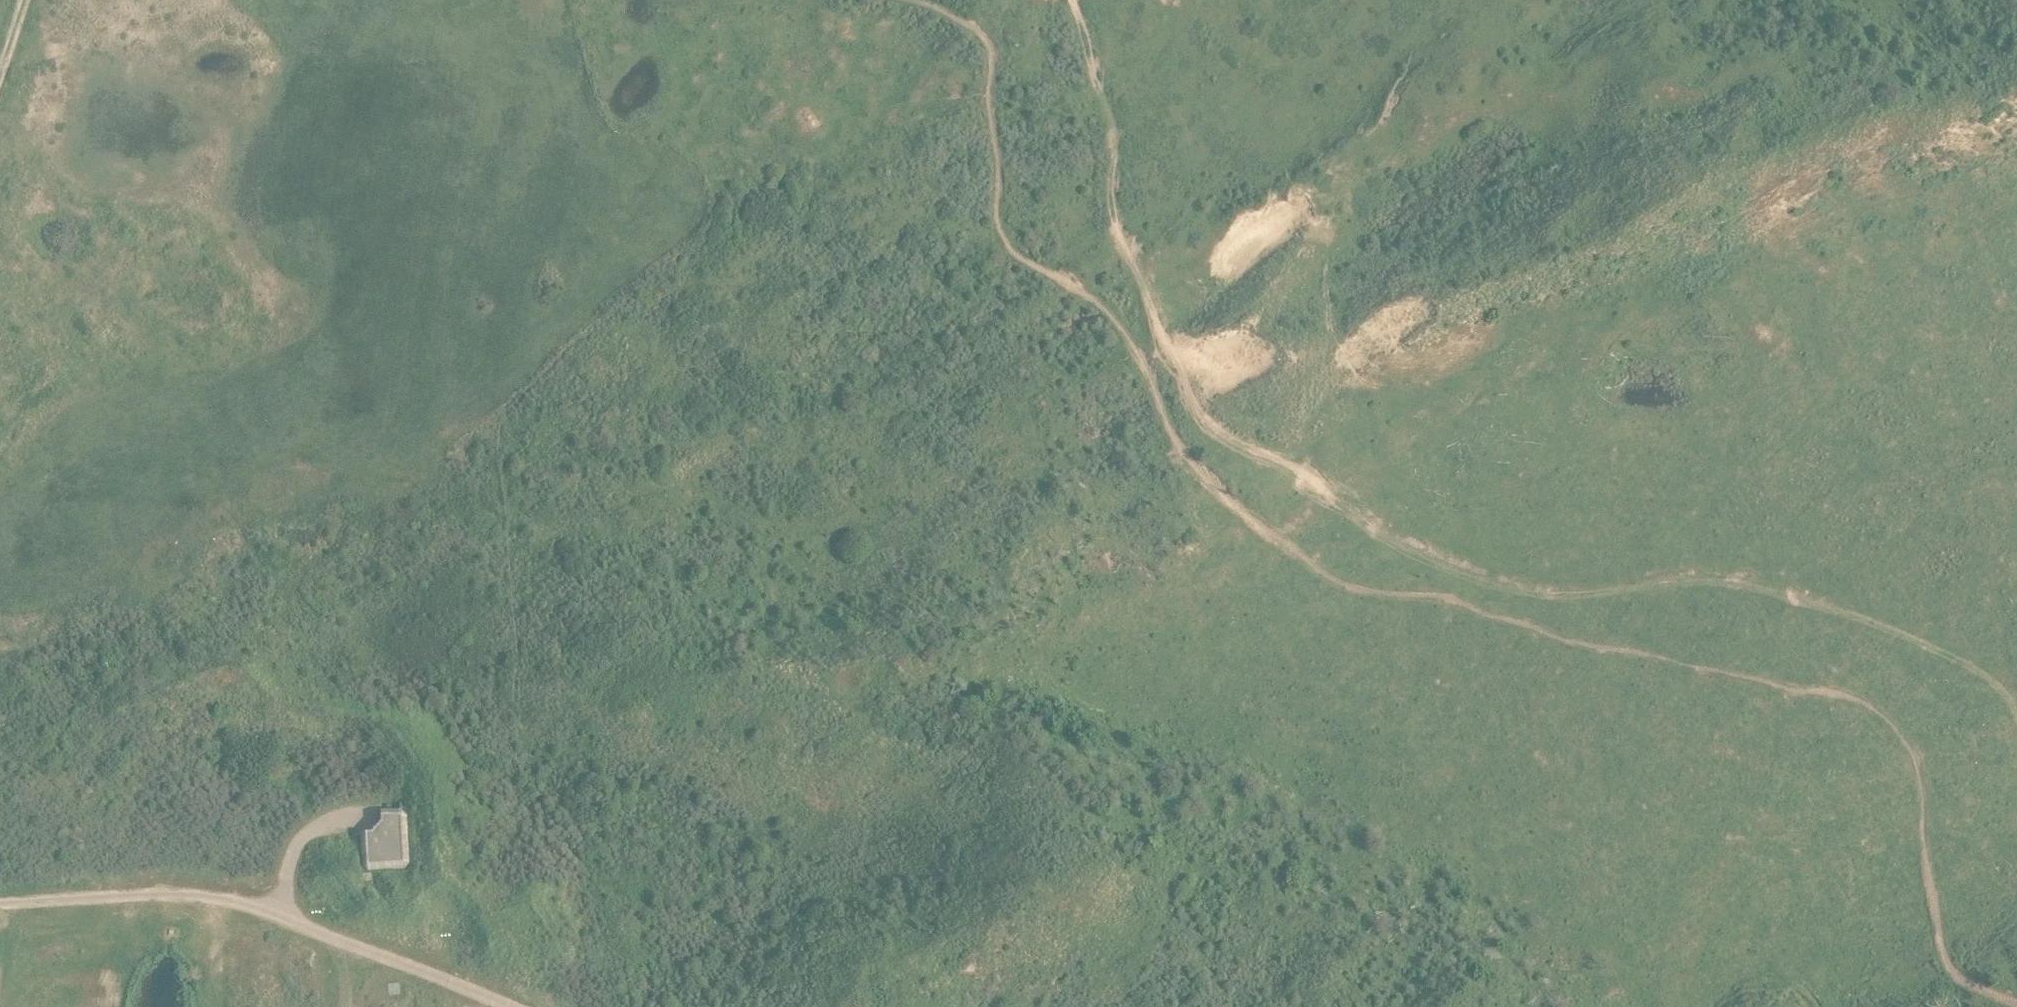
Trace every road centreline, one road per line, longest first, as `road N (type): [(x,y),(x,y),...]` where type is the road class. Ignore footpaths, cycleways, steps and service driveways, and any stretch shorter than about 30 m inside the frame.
road 1 (unclassified): [(513,1006),(231,900),(0,904)]

